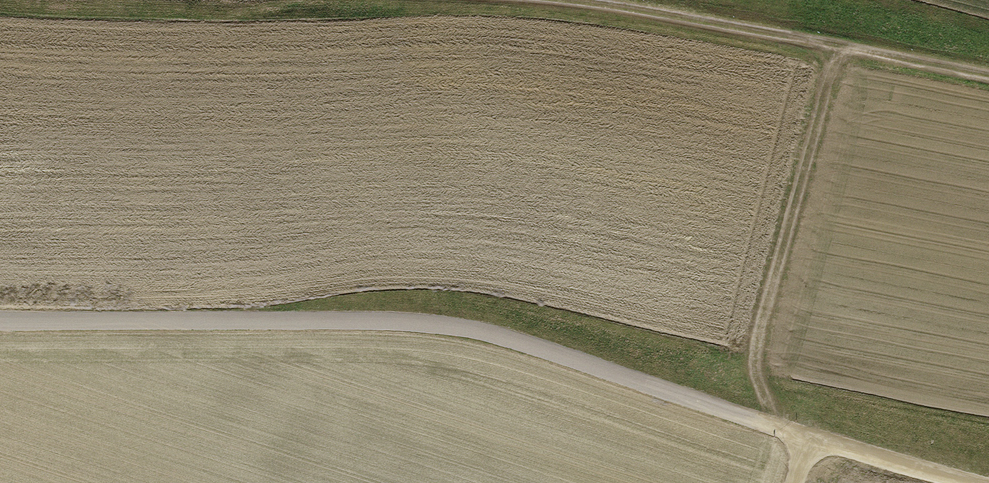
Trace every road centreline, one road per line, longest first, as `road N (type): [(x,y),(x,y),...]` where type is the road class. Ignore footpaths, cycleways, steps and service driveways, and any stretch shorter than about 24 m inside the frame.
road 1 (track): [(0,325),(470,331),(962,482)]
road 2 (track): [(794,482),(808,441),(766,399),(756,370),(758,338),(842,49)]
road 3 (track): [(539,0),(988,77)]

